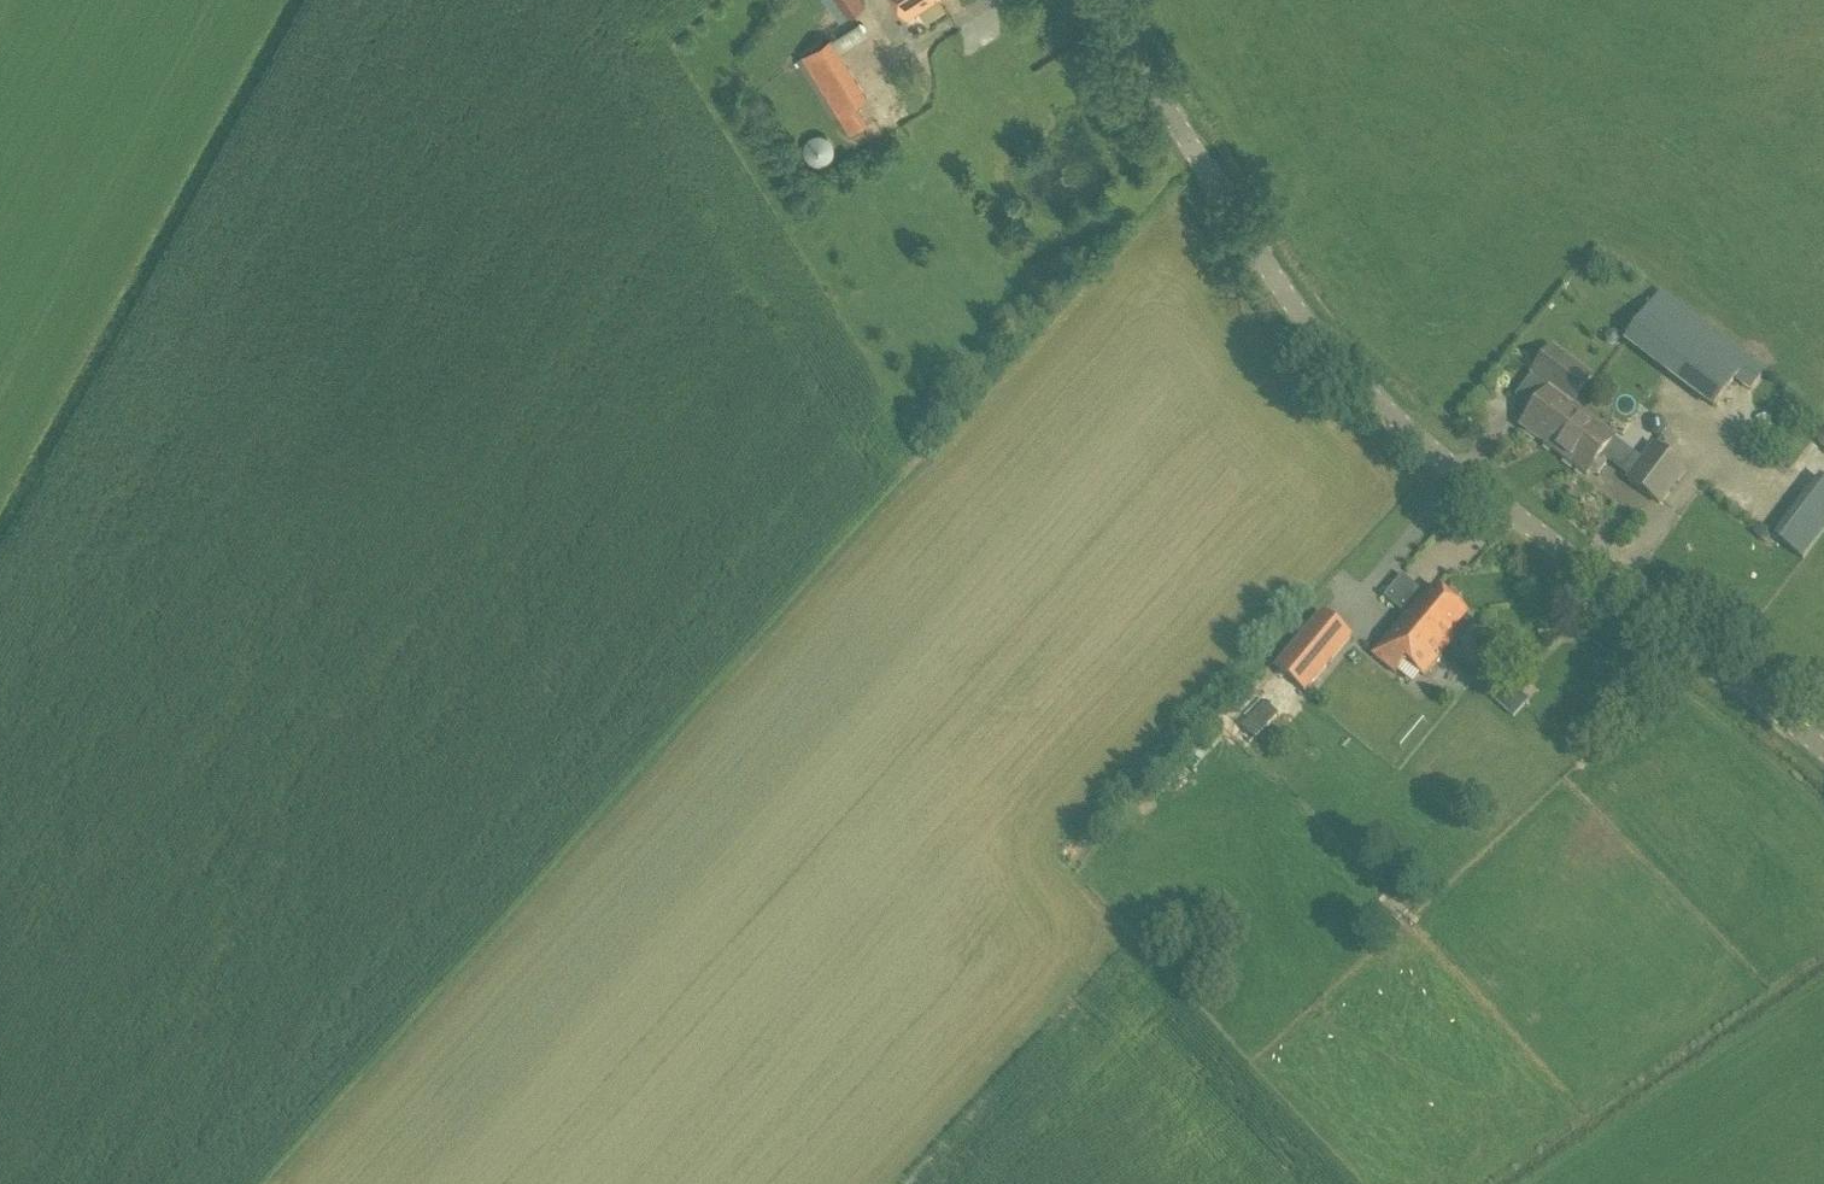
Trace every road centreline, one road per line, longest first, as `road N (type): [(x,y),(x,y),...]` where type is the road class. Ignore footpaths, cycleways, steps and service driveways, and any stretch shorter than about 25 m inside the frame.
road 1 (unclassified): [(1823,752),(1398,420),(1321,339),(1263,262),(1098,0)]

